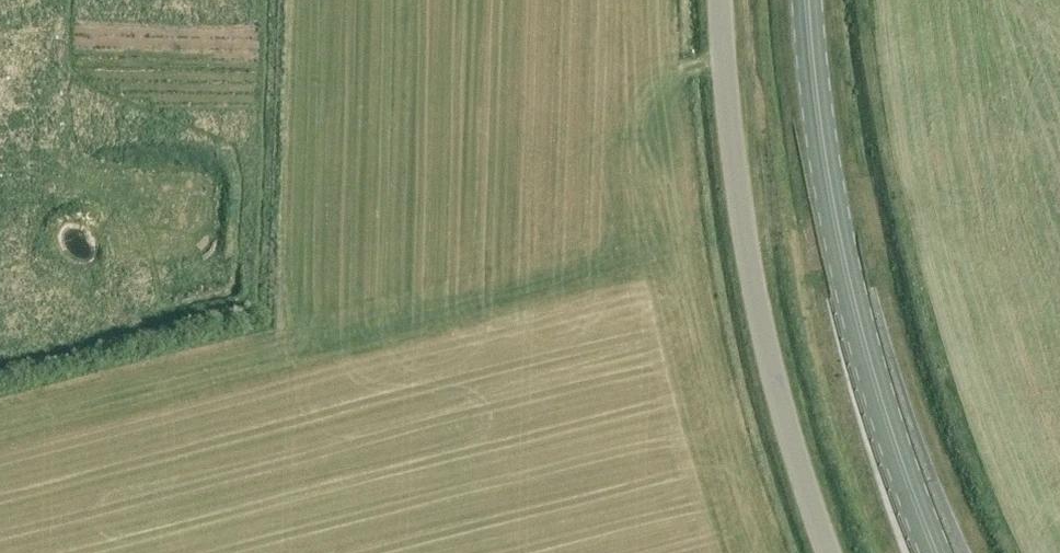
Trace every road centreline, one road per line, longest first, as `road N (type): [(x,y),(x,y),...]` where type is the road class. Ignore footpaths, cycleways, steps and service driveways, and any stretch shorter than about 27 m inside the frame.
road 1 (primary): [(937,552),(867,351),(836,226),(810,0)]
road 2 (unclassified): [(831,552),(785,418),(756,295),(719,0)]

